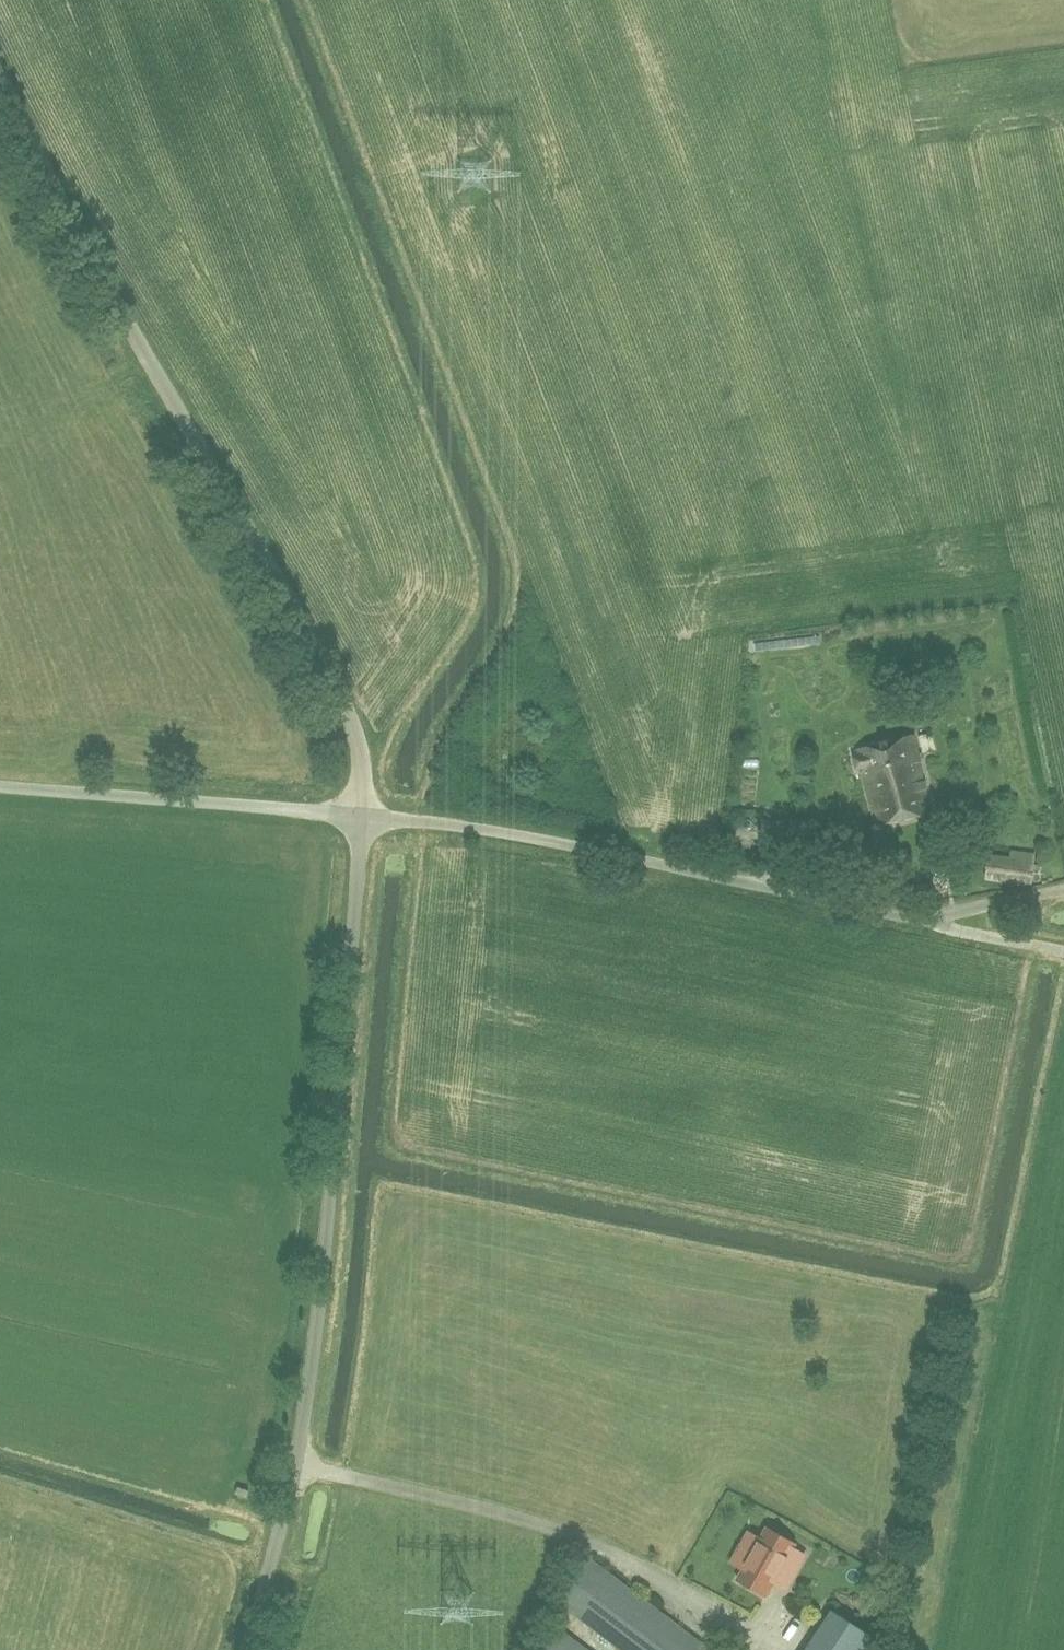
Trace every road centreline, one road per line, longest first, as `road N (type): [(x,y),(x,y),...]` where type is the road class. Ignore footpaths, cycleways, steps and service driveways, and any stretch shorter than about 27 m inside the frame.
road 1 (unclassified): [(242,1649),(303,1437),(326,1320),(360,815)]
road 2 (unclassified): [(360,815),(357,736),(341,689),(100,272),(0,76)]
road 3 (unclassified): [(1063,890),(914,918),(527,836),(360,815)]
road 4 (unclassified): [(360,815),(0,785)]
road 5 (track): [(1063,951),(967,932),(935,916)]

